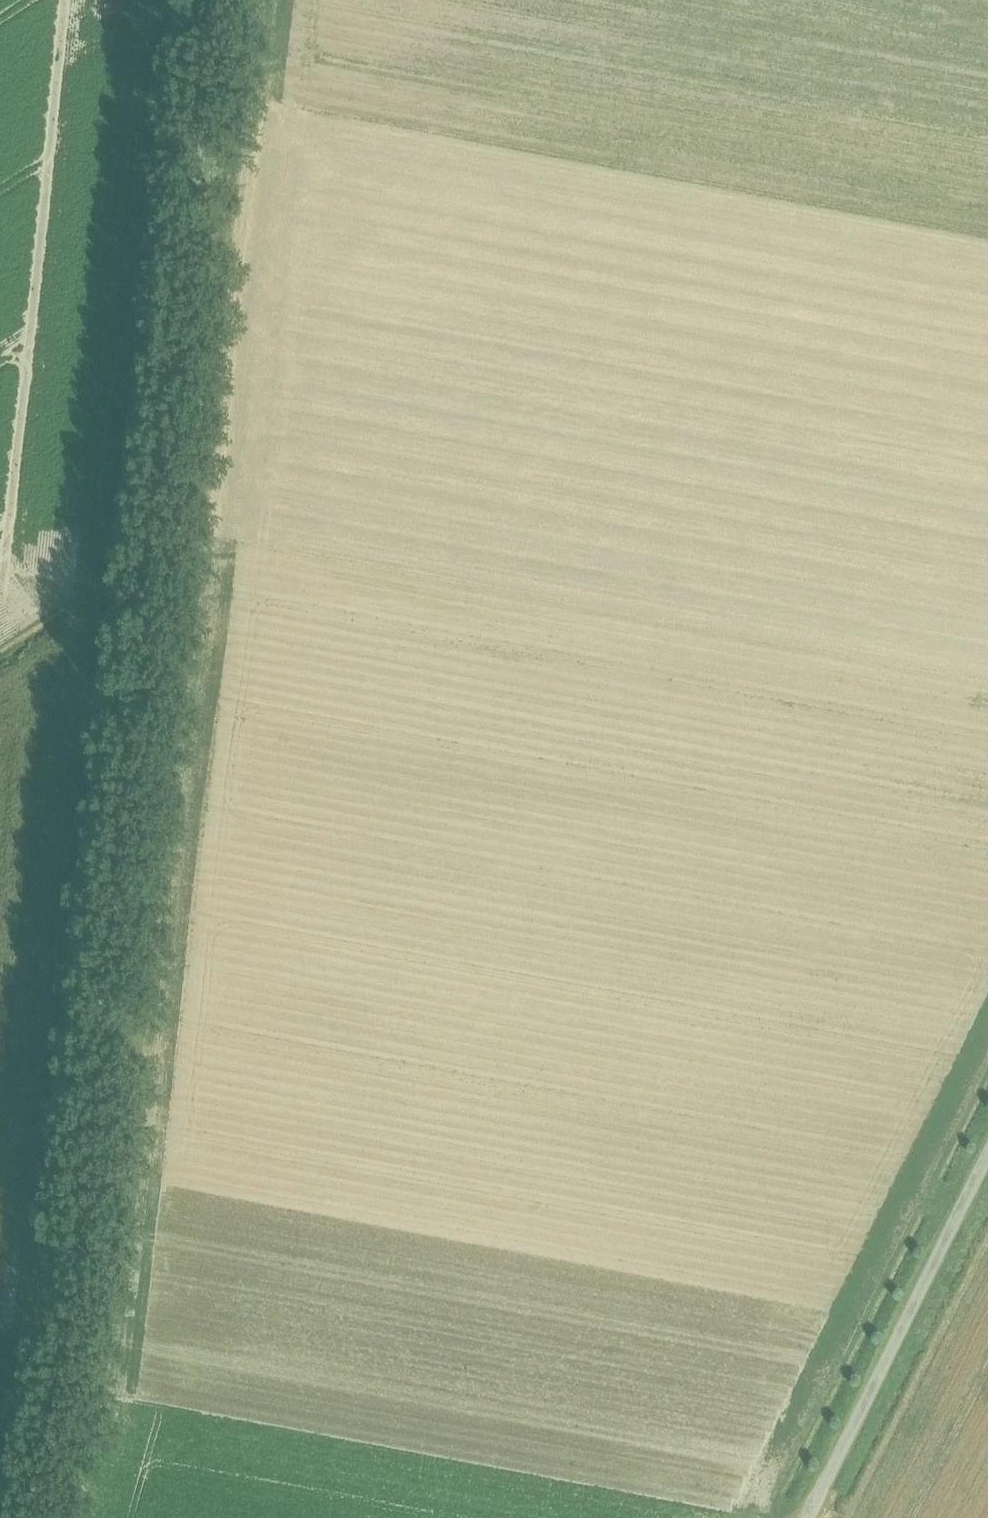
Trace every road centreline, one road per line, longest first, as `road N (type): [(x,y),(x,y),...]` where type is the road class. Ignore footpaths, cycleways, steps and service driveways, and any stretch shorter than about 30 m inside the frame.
road 1 (unclassified): [(806,1517),(987,1154)]

